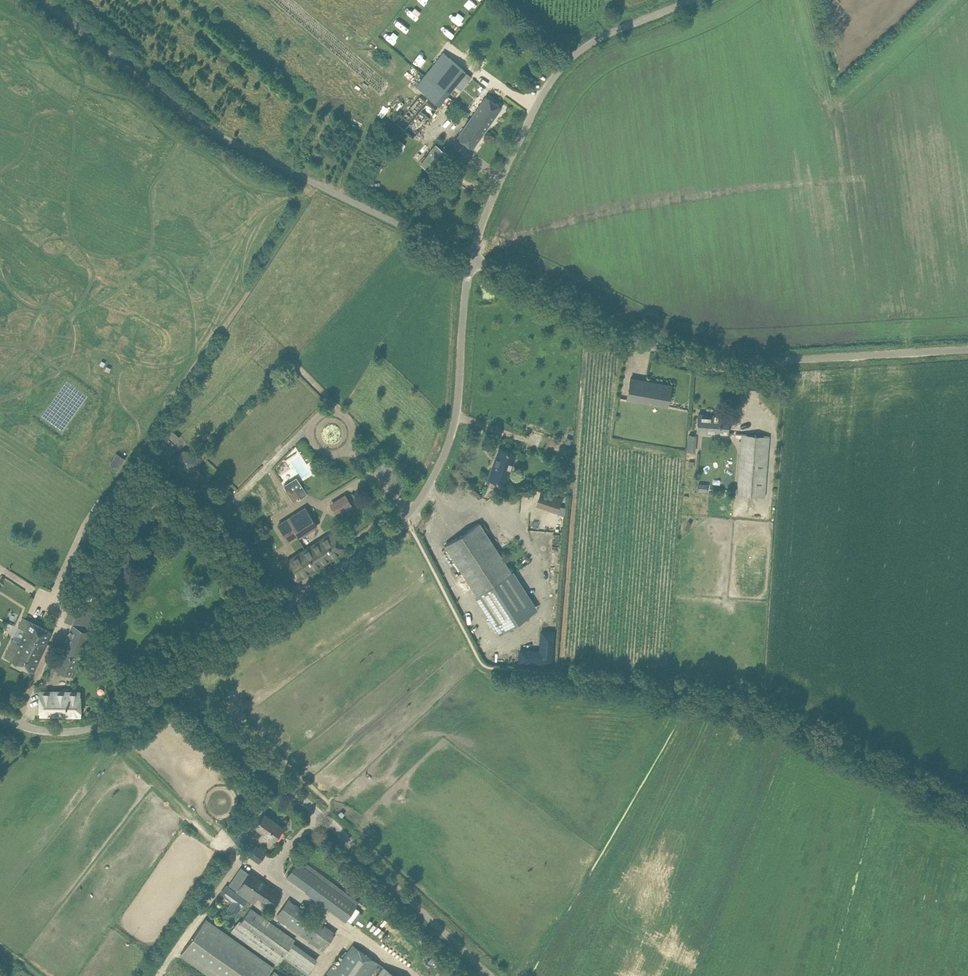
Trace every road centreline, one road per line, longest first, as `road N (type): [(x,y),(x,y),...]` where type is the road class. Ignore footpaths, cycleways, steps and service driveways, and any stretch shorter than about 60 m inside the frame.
road 1 (unclassified): [(179,683),(364,557),(418,502),(456,416),(471,258)]
road 2 (unclassified): [(967,349),(704,361),(471,258)]
road 3 (unclassified): [(471,258),(191,126),(36,0)]
road 4 (unclassified): [(487,975),(179,683)]
road 5 (unclassified): [(471,258),(530,121),(569,59),(690,0)]
road 6 (unclassified): [(0,716),(42,731),(98,727),(179,683)]

